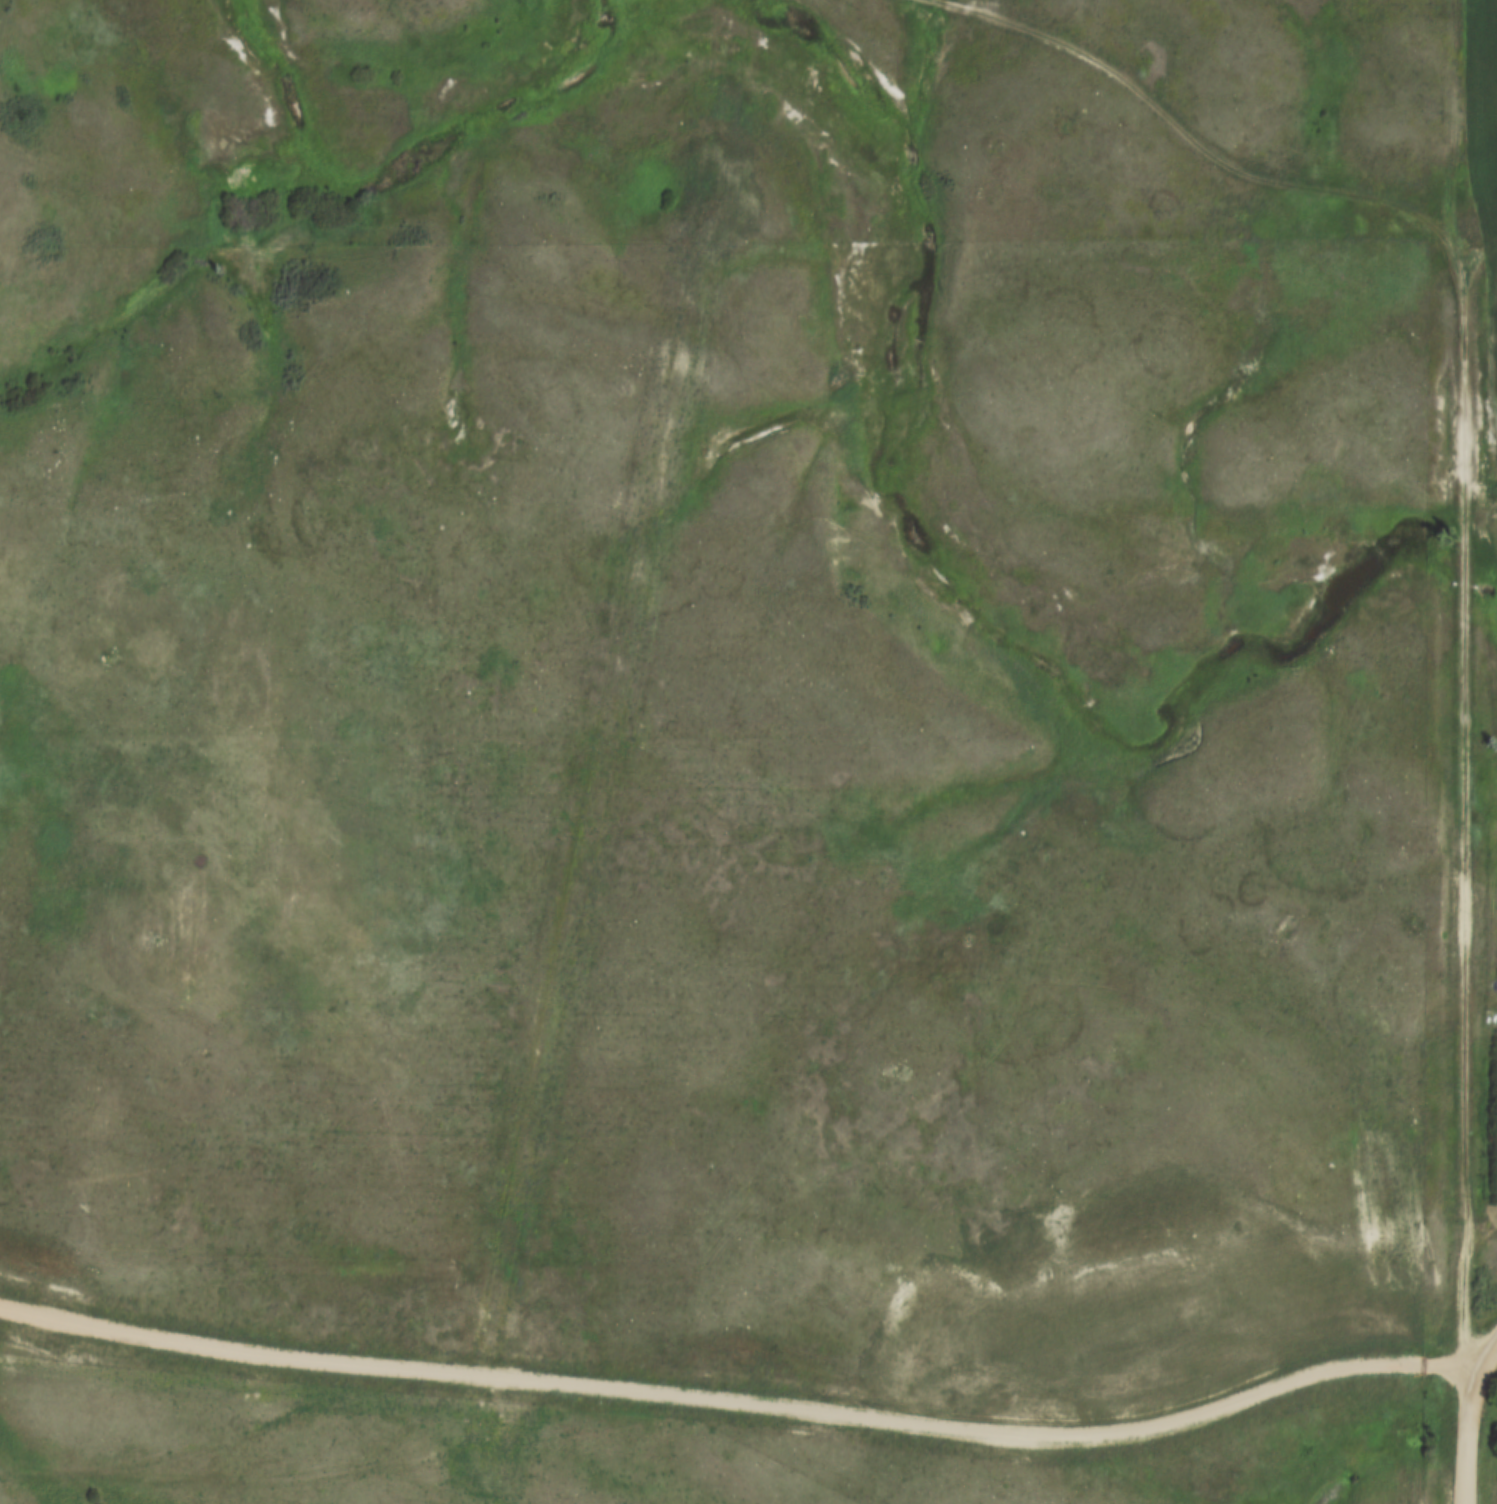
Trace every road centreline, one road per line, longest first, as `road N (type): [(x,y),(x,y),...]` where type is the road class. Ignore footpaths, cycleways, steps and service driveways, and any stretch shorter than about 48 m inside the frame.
road 1 (residential): [(1465,1503),(1478,1376),(1496,1344)]

